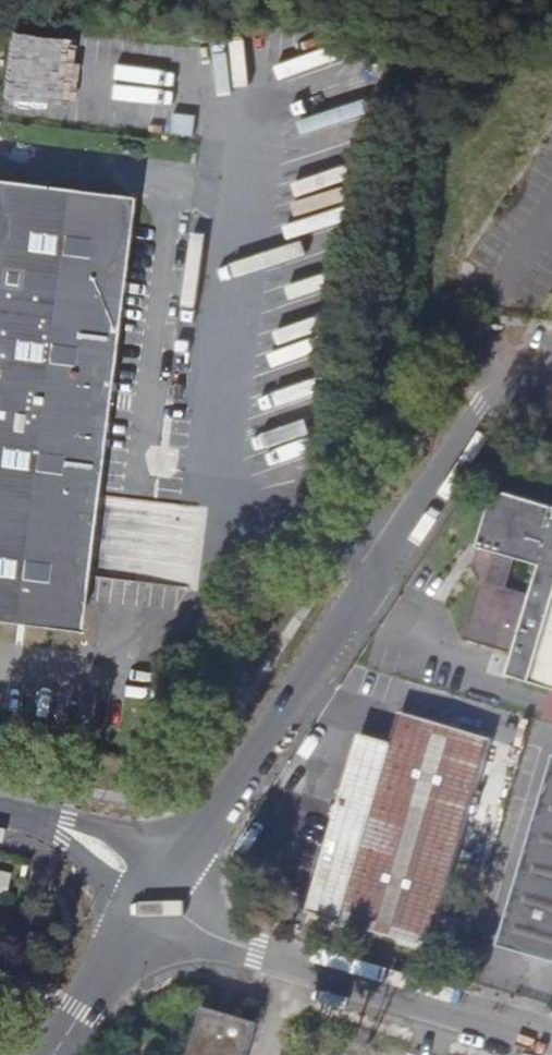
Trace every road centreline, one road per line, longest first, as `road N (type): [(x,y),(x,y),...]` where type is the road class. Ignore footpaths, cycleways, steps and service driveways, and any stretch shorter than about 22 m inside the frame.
road 1 (unclassified): [(175,860),(230,799),(495,406),(523,371),(551,384)]
road 2 (unclassified): [(52,1054),(140,917)]

